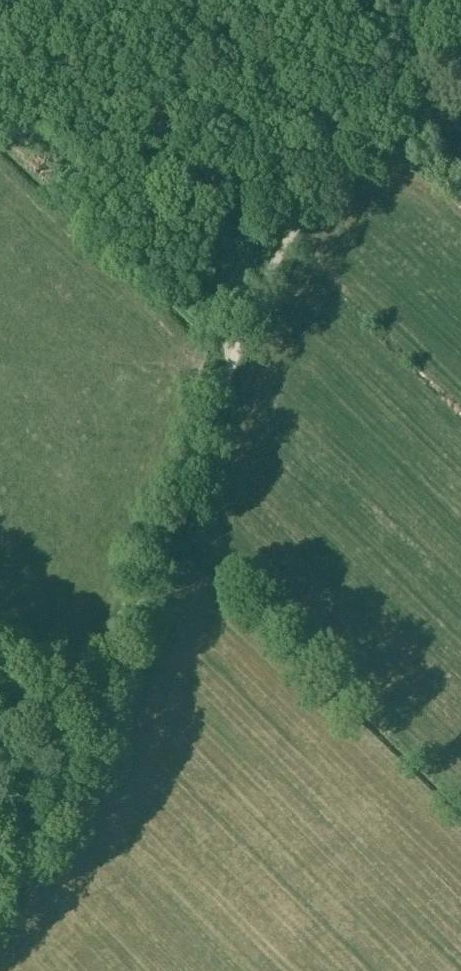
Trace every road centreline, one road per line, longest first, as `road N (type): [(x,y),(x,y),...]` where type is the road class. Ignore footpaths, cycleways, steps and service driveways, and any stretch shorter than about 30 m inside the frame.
road 1 (track): [(77,772),(231,361)]
road 2 (track): [(231,361),(308,208),(409,64),(460,8)]
road 3 (track): [(0,881),(77,772)]

